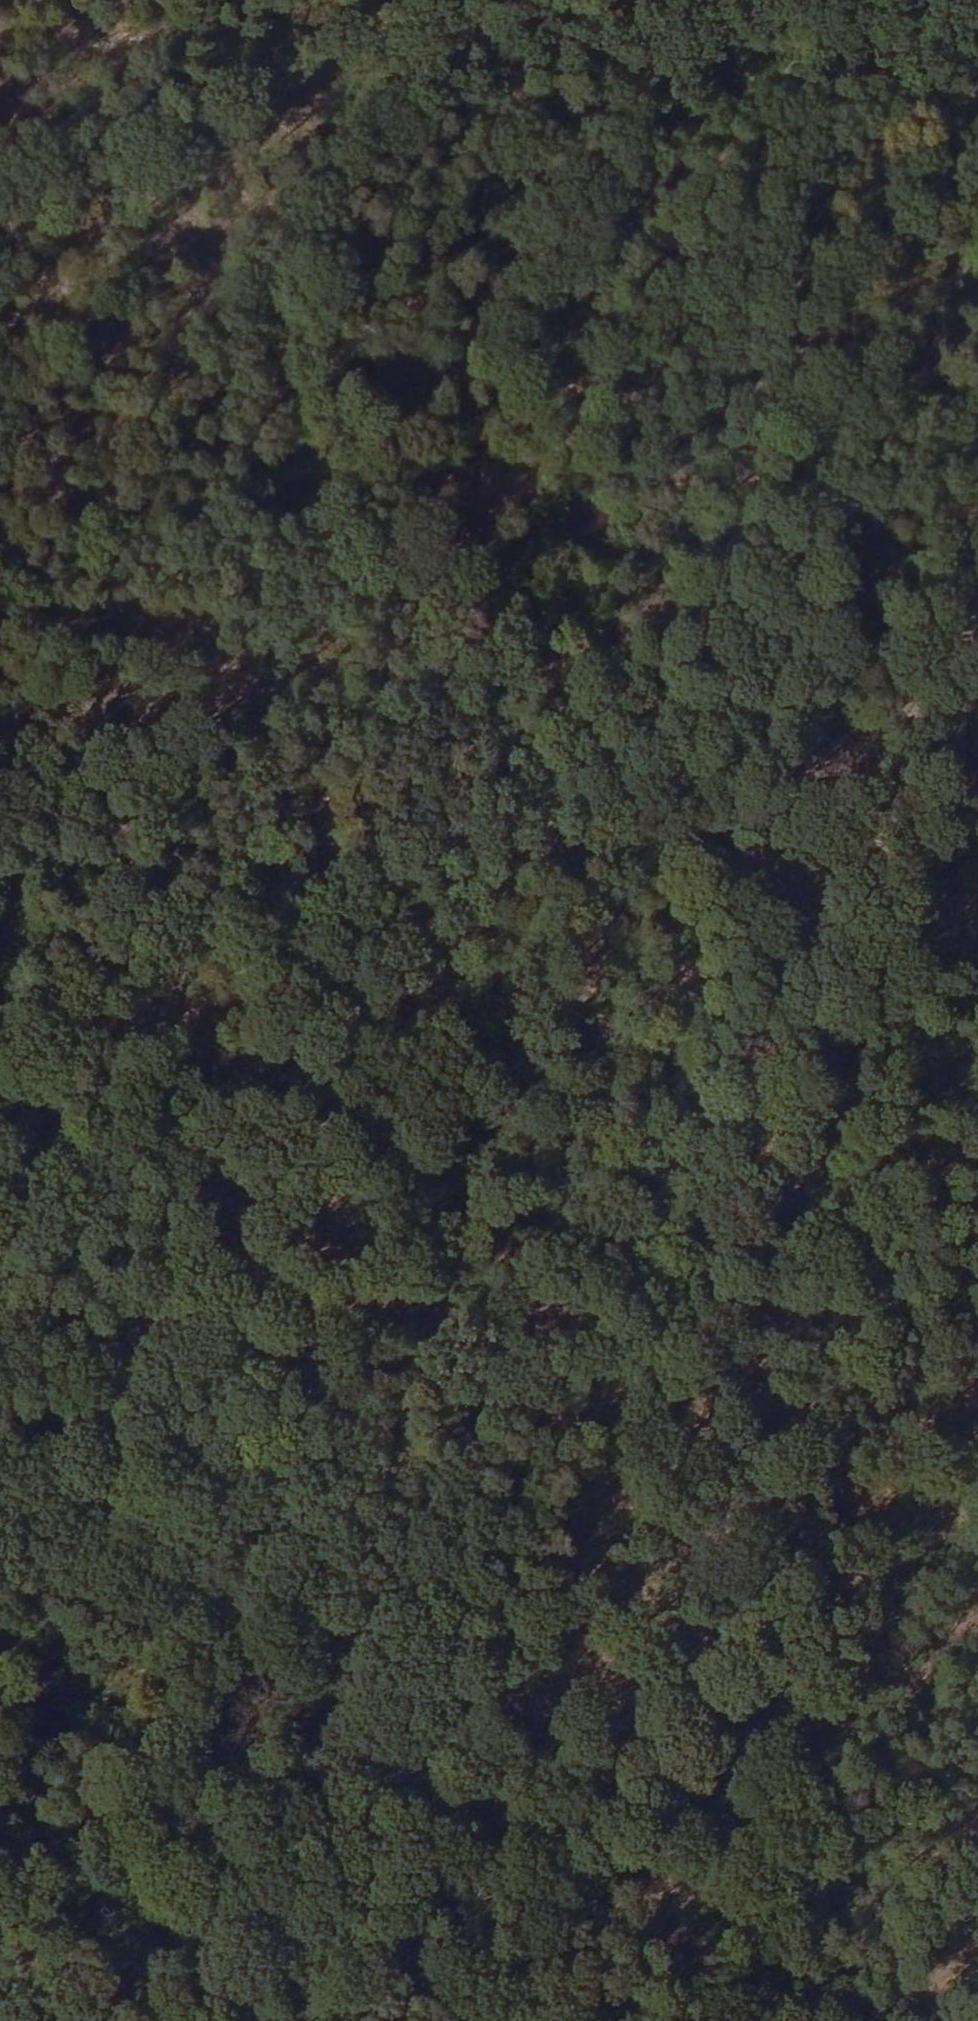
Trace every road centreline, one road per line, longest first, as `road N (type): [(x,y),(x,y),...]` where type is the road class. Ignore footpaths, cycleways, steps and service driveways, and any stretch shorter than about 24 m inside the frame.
road 1 (track): [(0,1117),(733,2020)]
road 2 (track): [(871,0),(977,143)]

